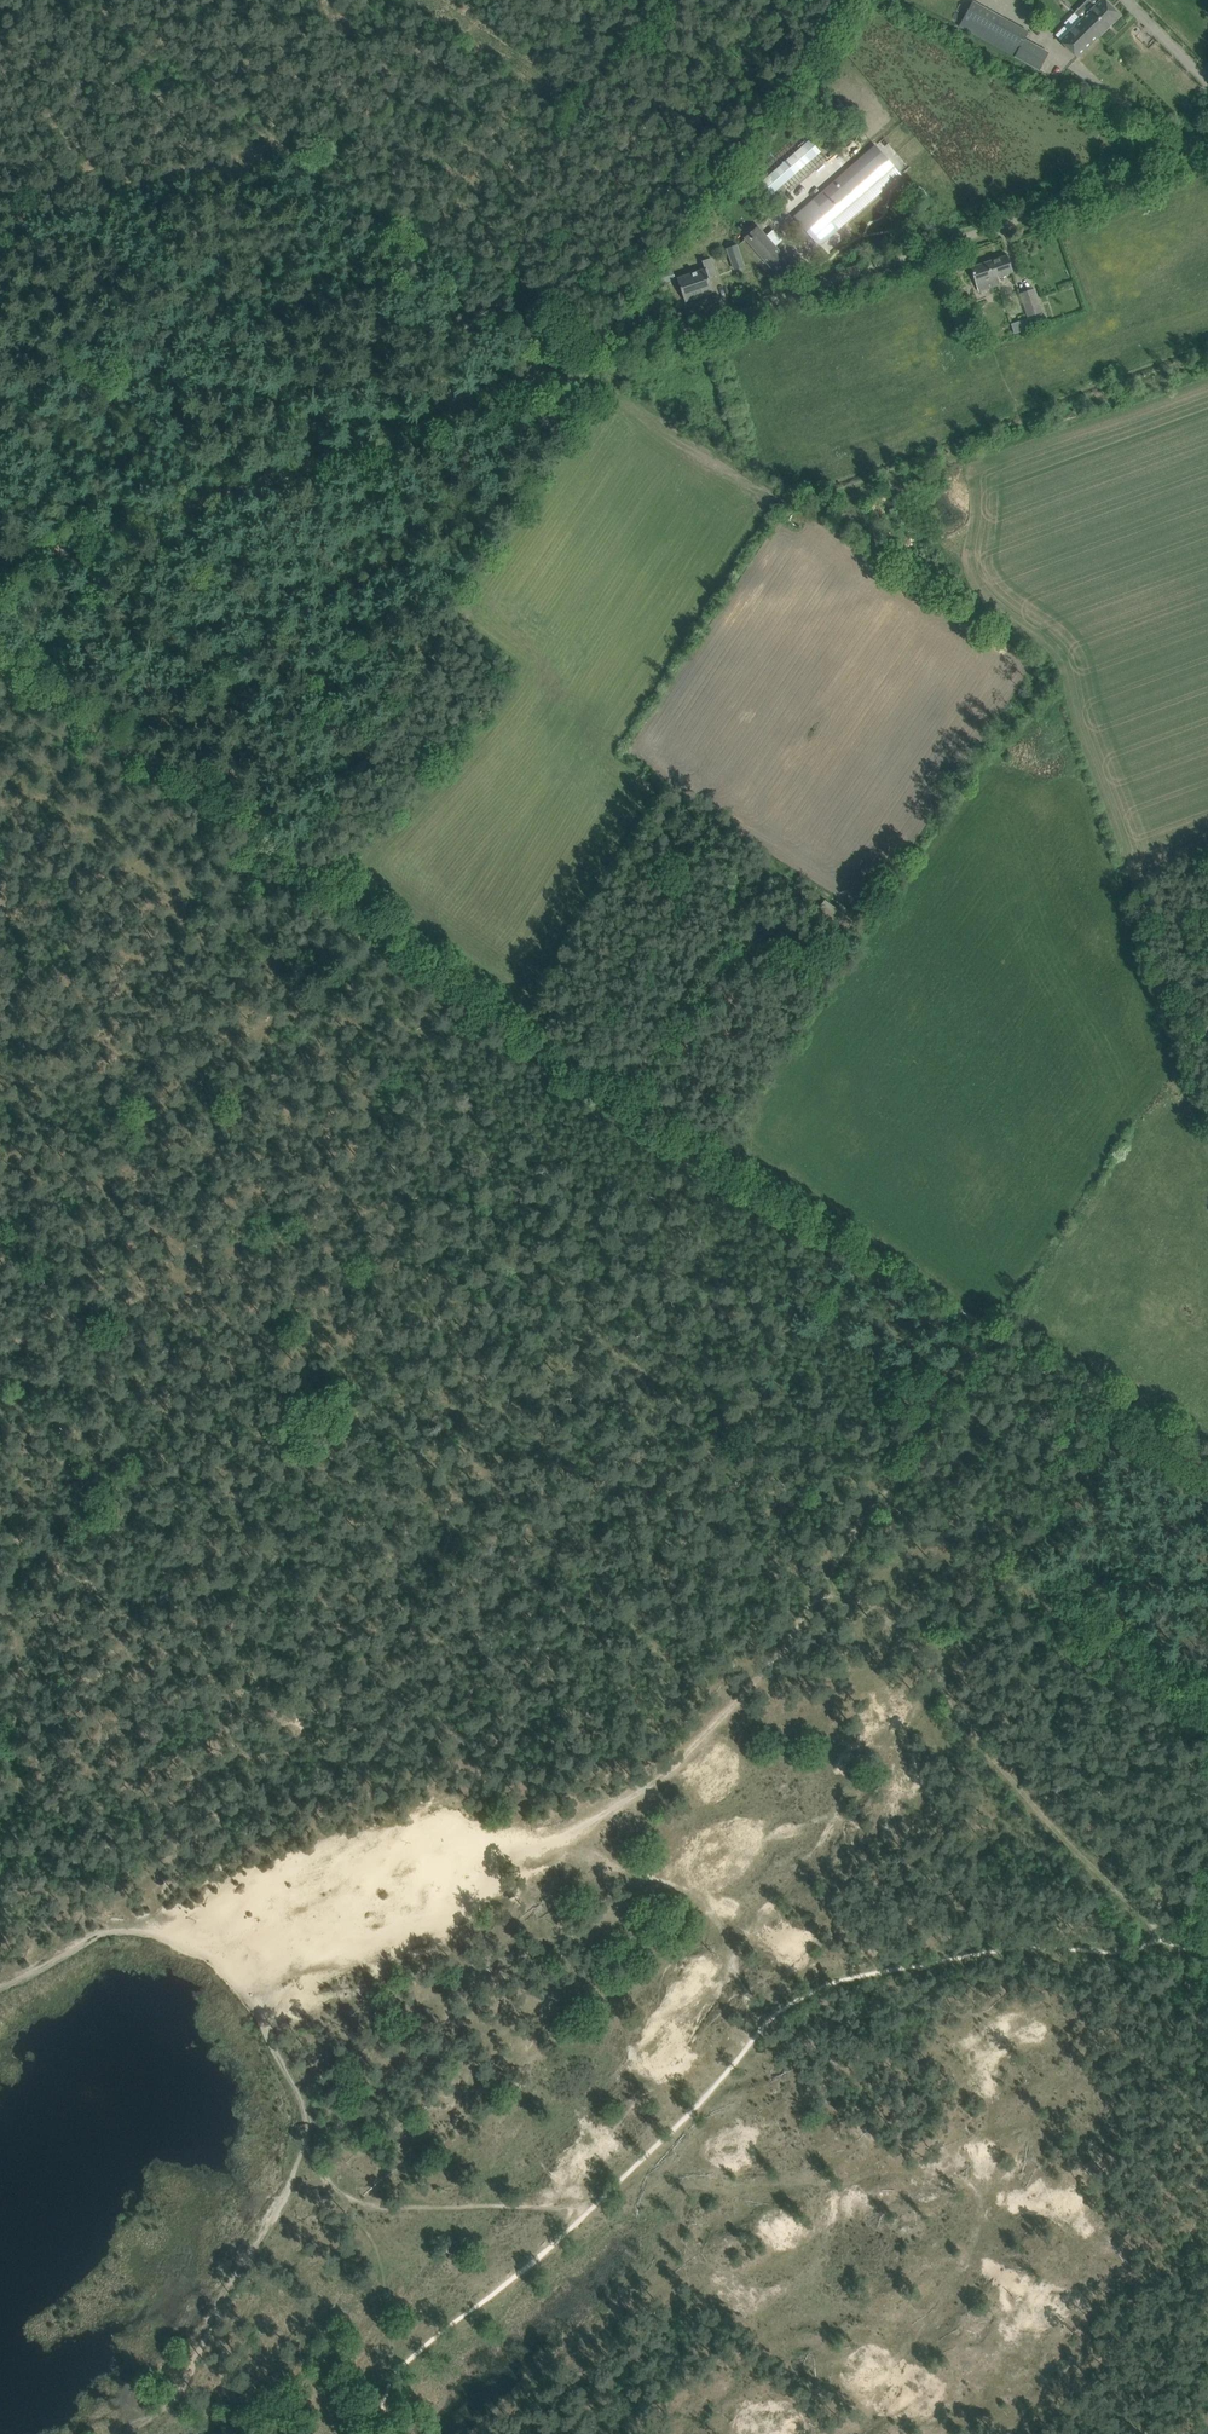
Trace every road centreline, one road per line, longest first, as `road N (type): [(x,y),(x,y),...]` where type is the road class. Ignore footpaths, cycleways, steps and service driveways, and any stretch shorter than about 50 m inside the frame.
road 1 (track): [(1207,1478),(672,1098),(0,657)]
road 2 (unclassified): [(628,358),(1207,154)]
road 3 (track): [(1157,1939),(1054,1834),(945,1686),(838,1564)]
road 4 (track): [(455,414),(0,569)]

